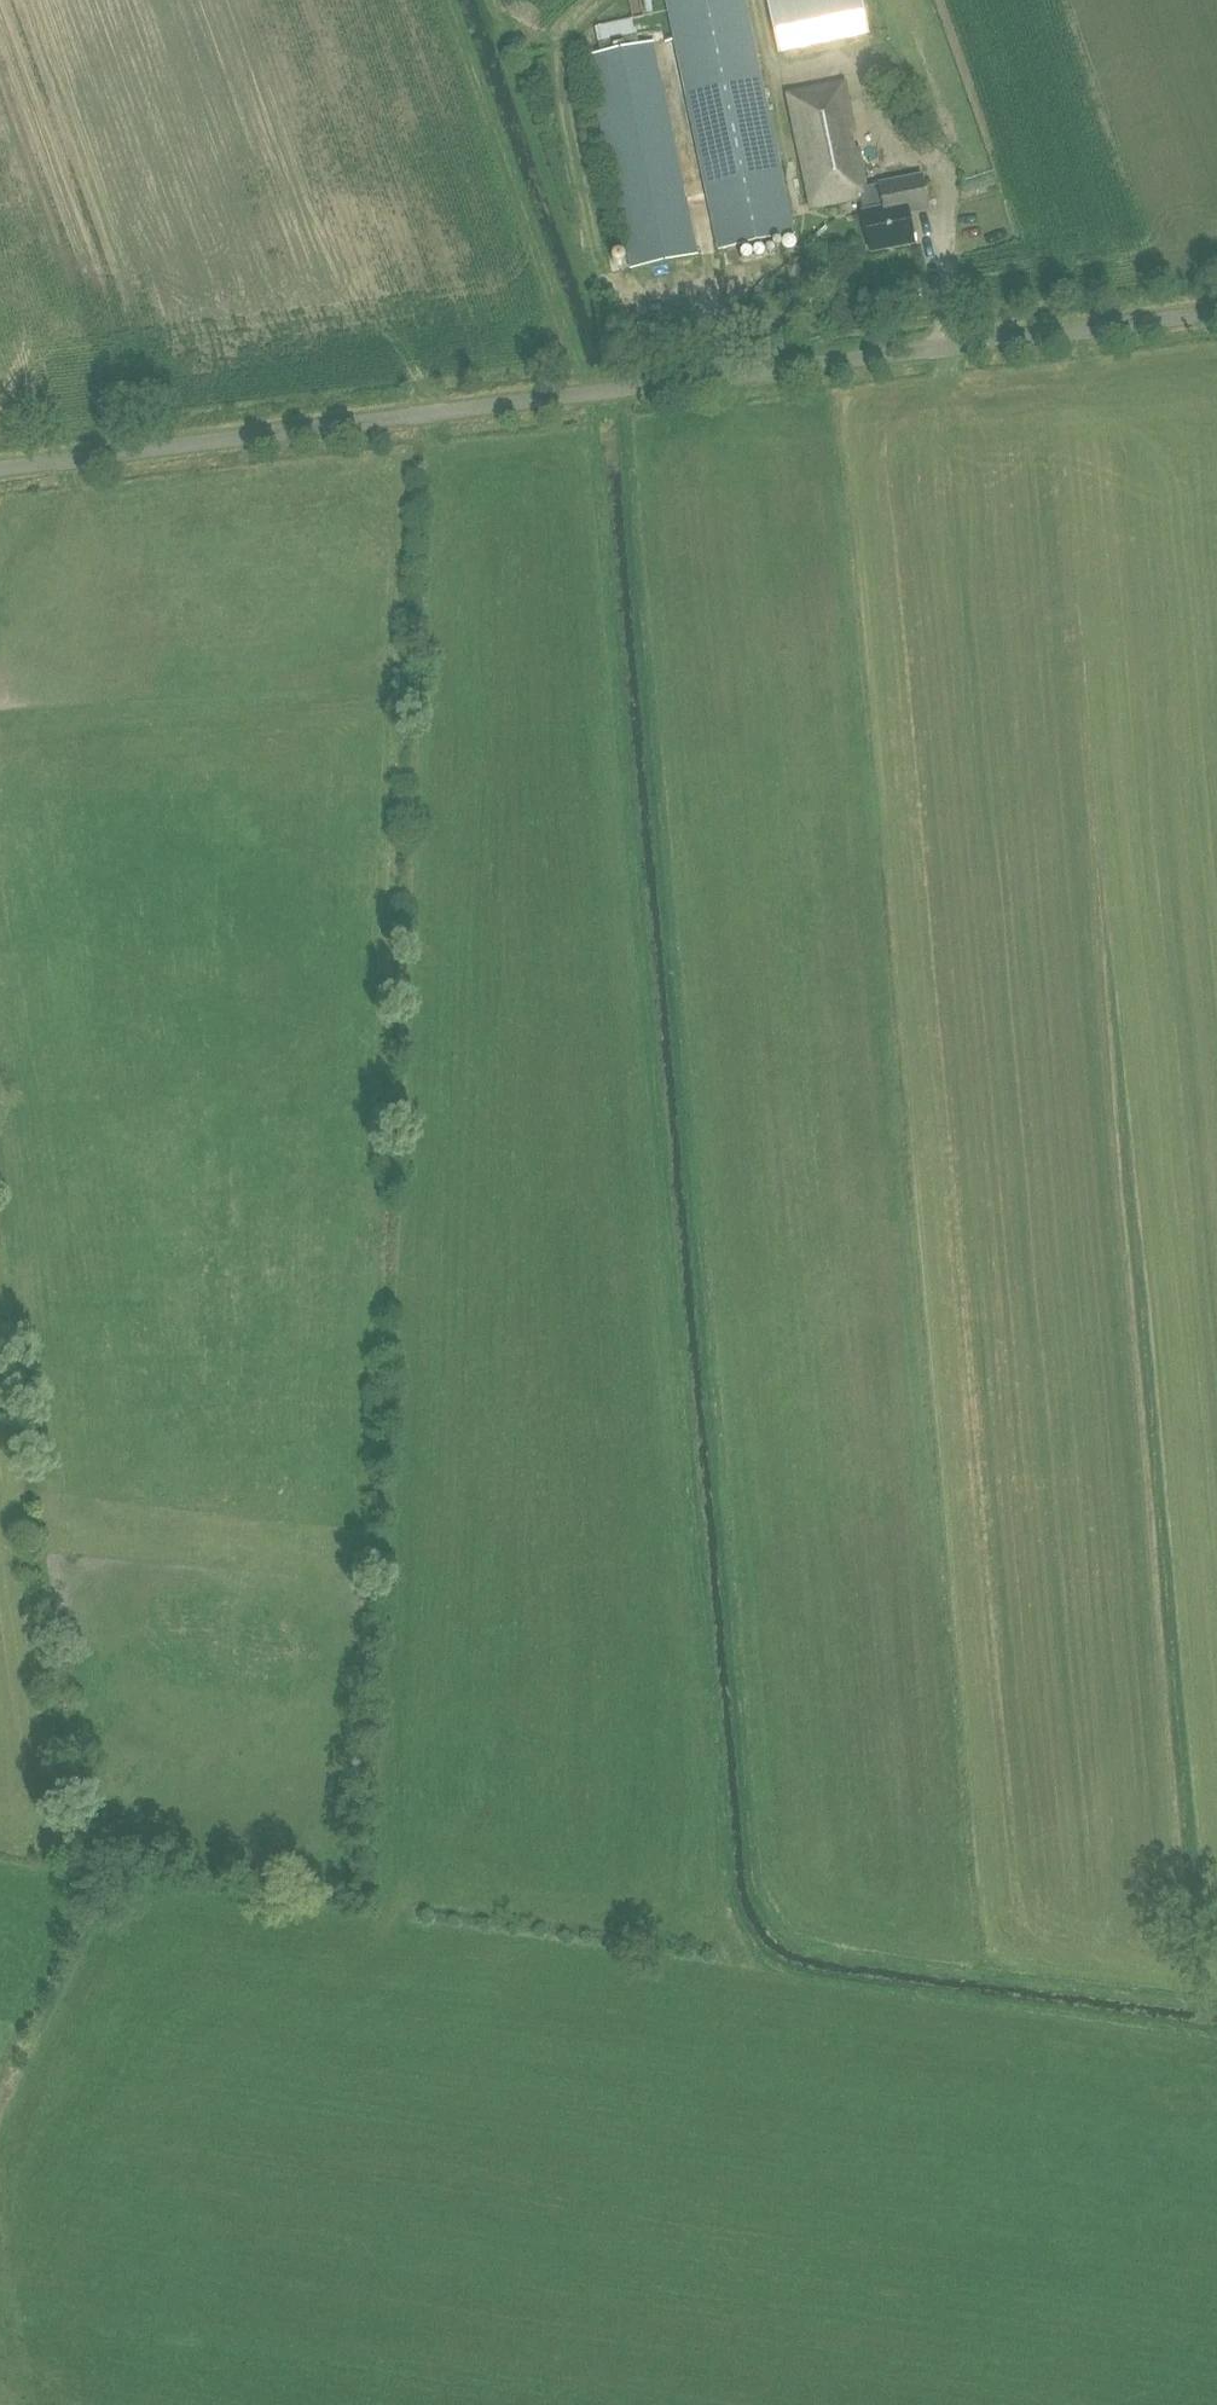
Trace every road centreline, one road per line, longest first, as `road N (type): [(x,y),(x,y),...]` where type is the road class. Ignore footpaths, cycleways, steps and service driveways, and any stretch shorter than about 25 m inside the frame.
road 1 (unclassified): [(1216,311),(0,468)]

